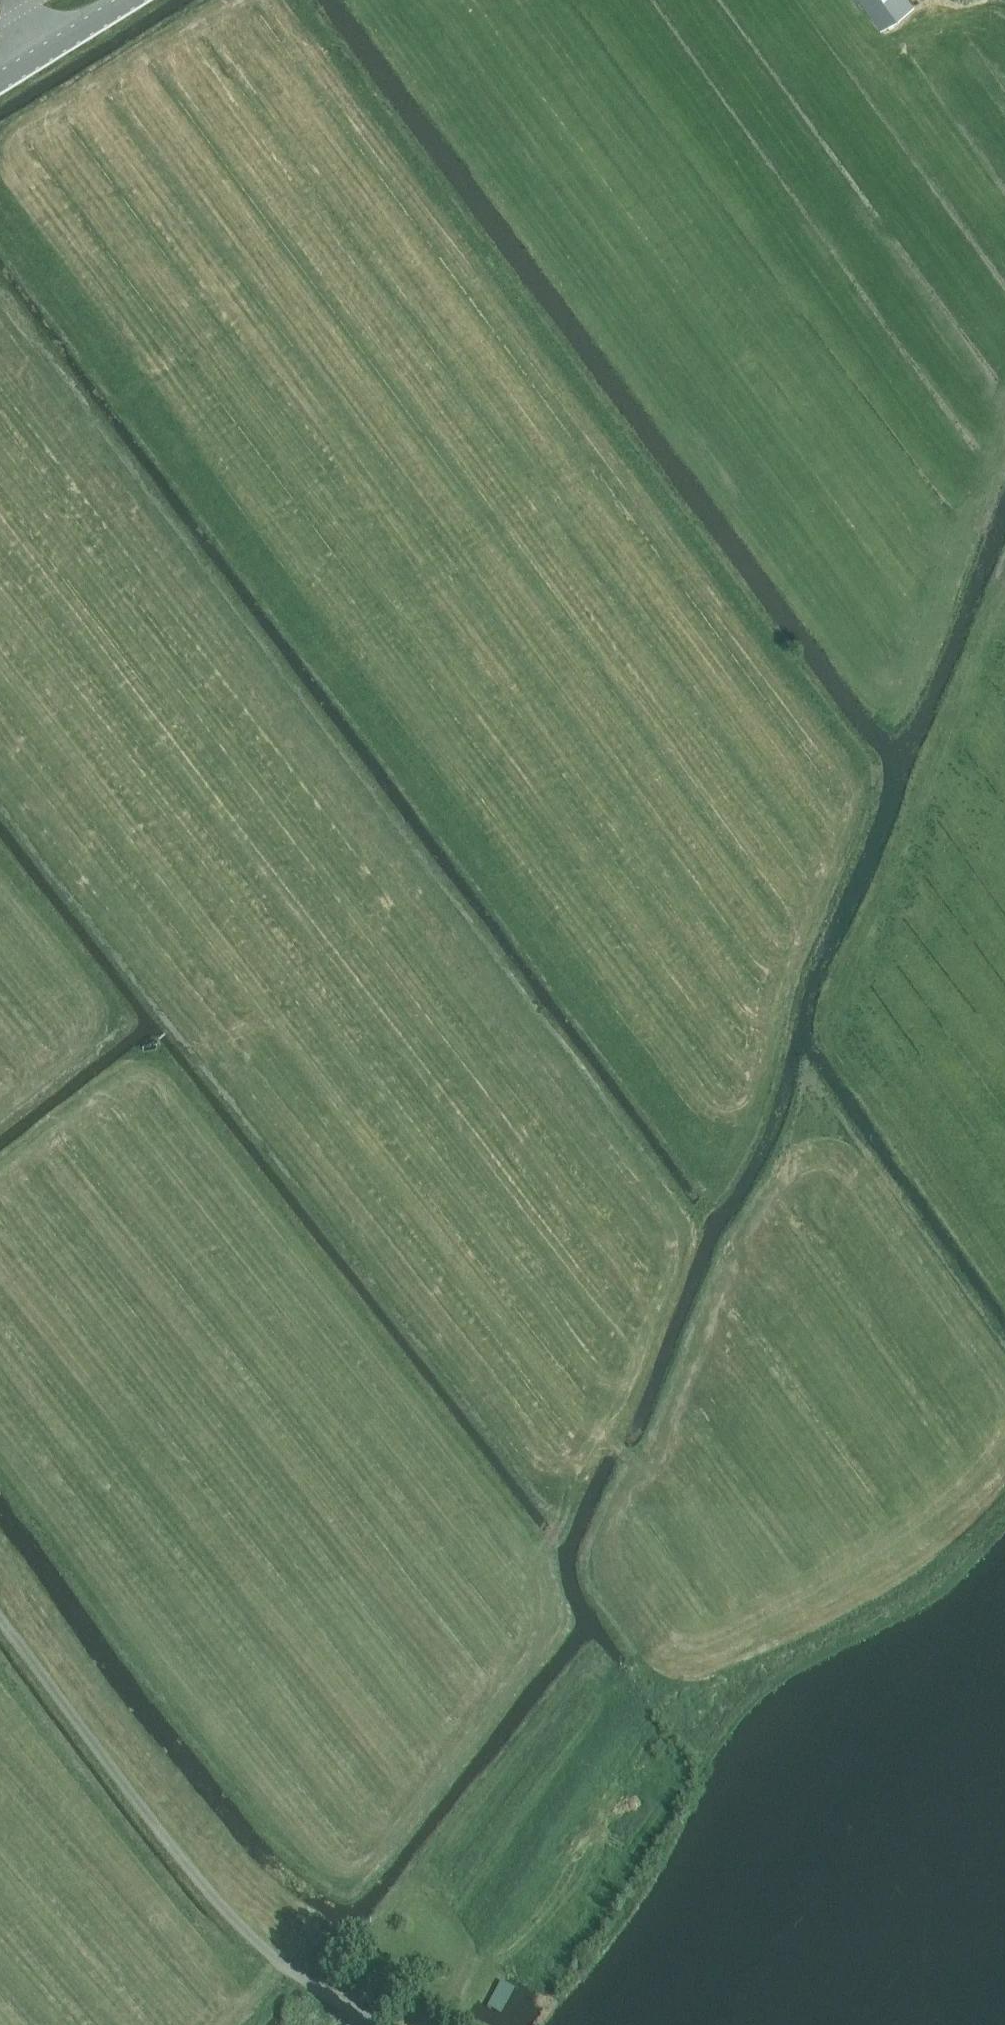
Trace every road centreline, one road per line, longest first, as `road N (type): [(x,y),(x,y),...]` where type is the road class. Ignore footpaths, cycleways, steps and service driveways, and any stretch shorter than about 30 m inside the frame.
road 1 (unclassified): [(326,1990),(251,1942),(0,1629)]
road 2 (secondary): [(0,78),(125,0)]

